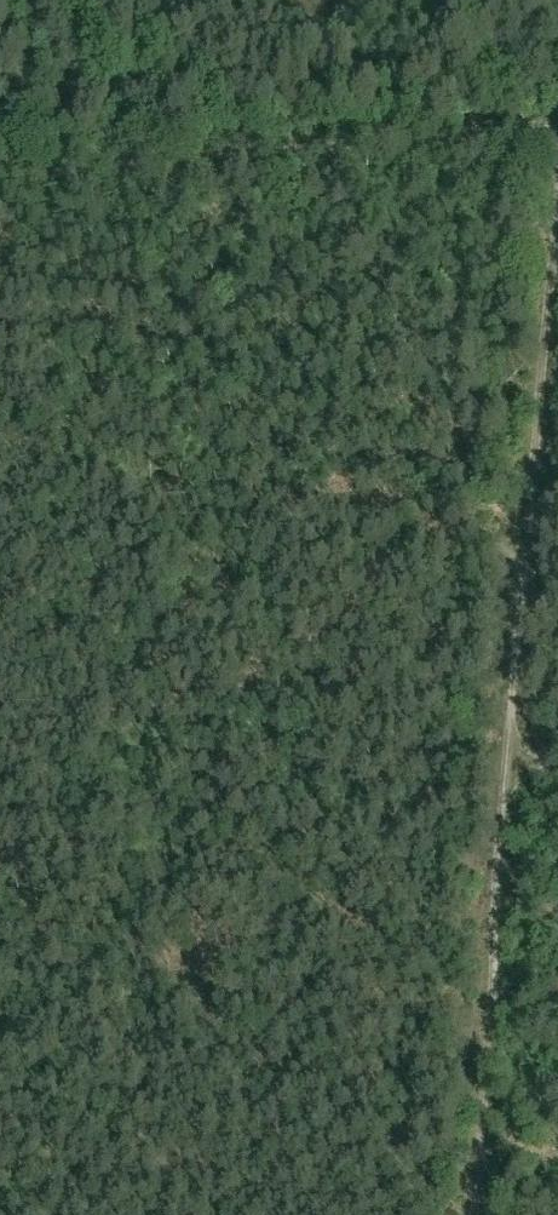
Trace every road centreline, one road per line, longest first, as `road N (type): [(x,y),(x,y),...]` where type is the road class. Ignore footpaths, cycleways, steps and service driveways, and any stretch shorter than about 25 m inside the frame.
road 1 (track): [(0,170),(557,112)]
road 2 (track): [(490,769),(461,1214)]
road 3 (track): [(557,203),(508,583)]
road 4 (track): [(508,583),(490,769)]

